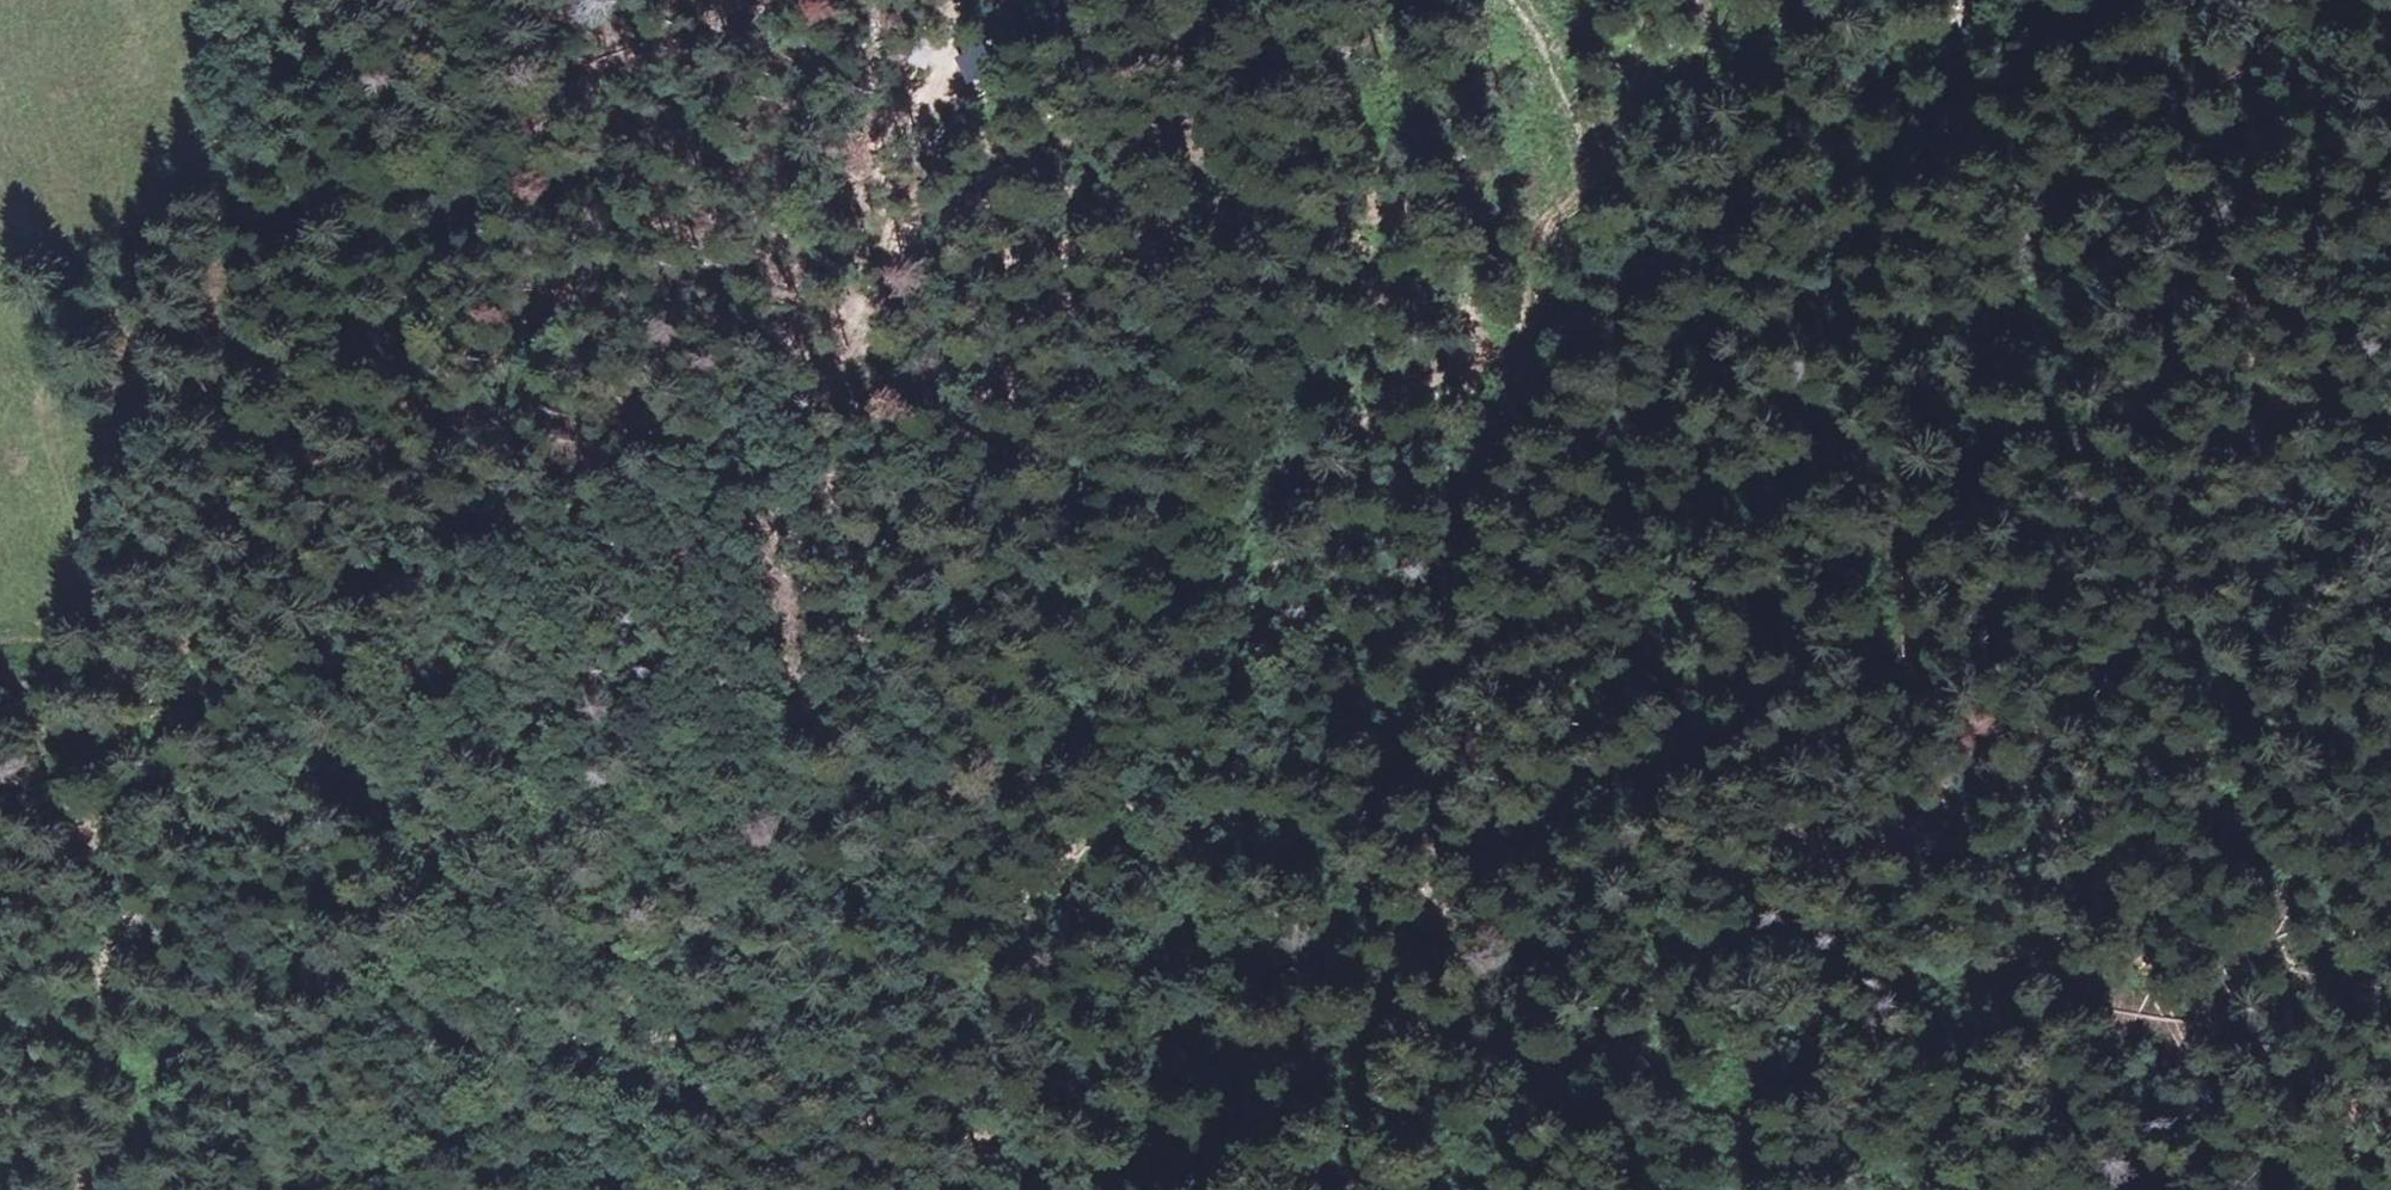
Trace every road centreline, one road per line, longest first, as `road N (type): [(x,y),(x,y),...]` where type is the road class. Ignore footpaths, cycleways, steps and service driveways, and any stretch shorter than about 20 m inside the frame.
road 1 (track): [(1474,344),(1380,447),(1268,524),(1202,617),(1110,857),(1048,933),(956,1010),(850,1047),(541,1040),(482,1021),(389,915),(297,838),(250,823),(191,831),(154,861),(121,929),(106,988),(107,1055),(89,1189)]
road 2 (track): [(987,0),(929,135),(894,334),(965,359),(1076,345),(1212,310),(1351,296),(1416,306),(1474,344),(1492,374),(1506,429),(1461,675),(1455,823),(1343,1189)]

